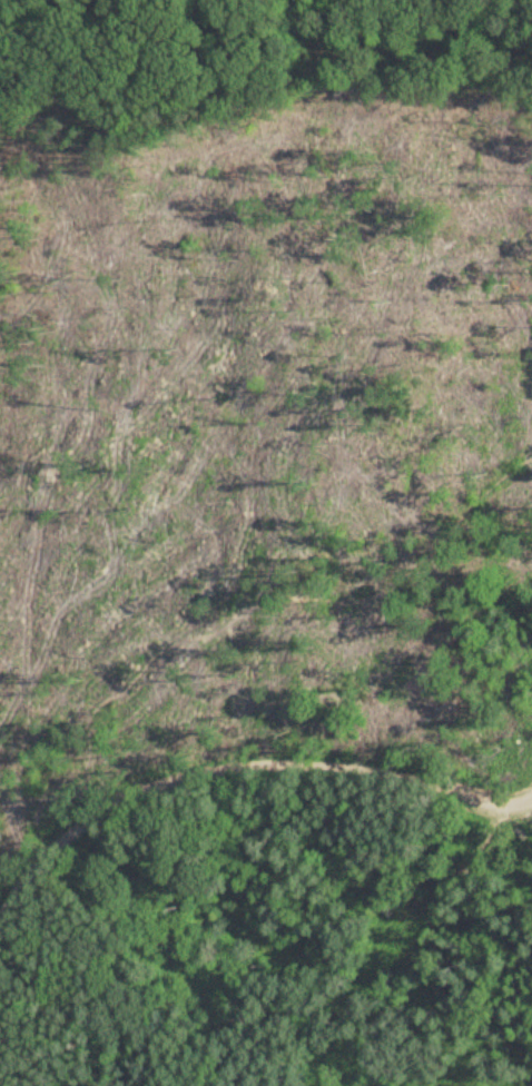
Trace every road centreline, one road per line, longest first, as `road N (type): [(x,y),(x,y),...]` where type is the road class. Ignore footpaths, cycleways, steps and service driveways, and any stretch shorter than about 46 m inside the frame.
road 1 (track): [(0,915),(81,821),(178,778),(228,766),(405,773),(475,798),(531,797)]

